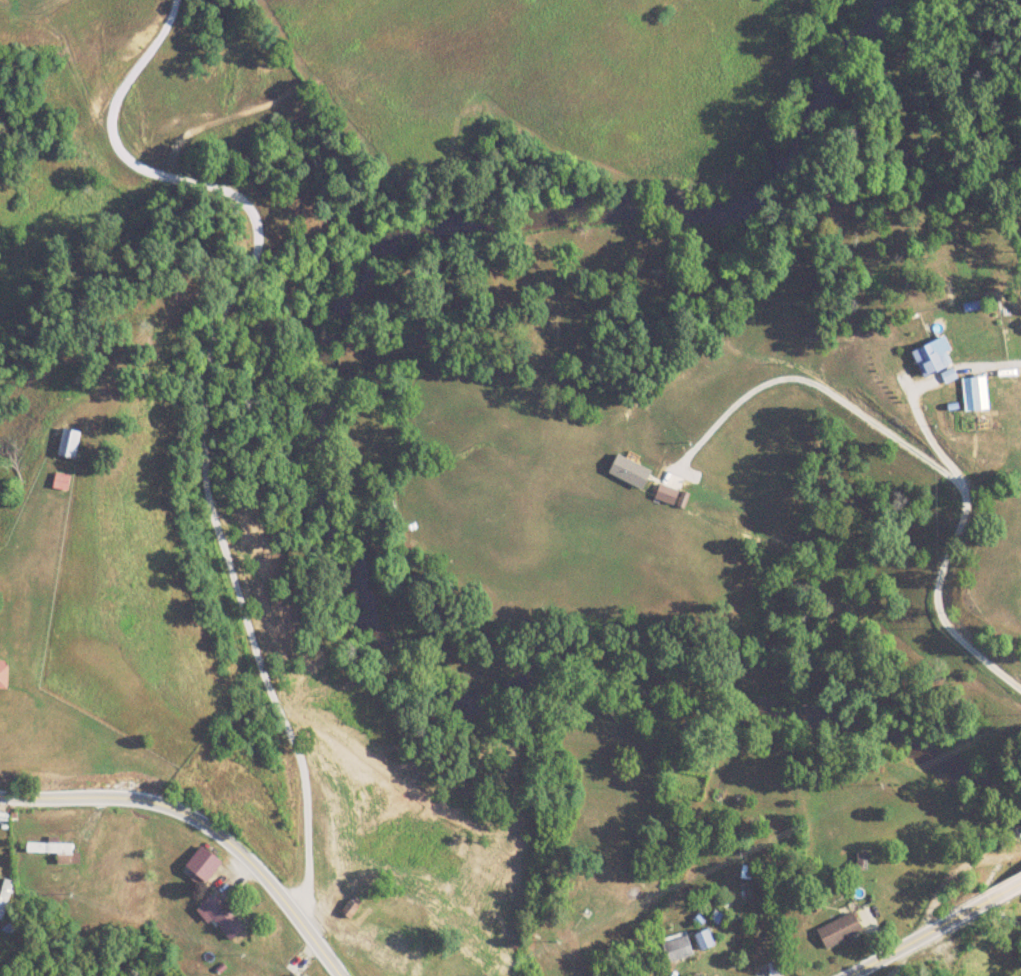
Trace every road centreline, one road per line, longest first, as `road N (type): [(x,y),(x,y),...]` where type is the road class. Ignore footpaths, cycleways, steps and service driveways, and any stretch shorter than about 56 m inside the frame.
road 1 (secondary): [(0,800),(139,800),(196,819),(253,862),(338,975)]
road 2 (secondary): [(861,975),(1020,886)]

